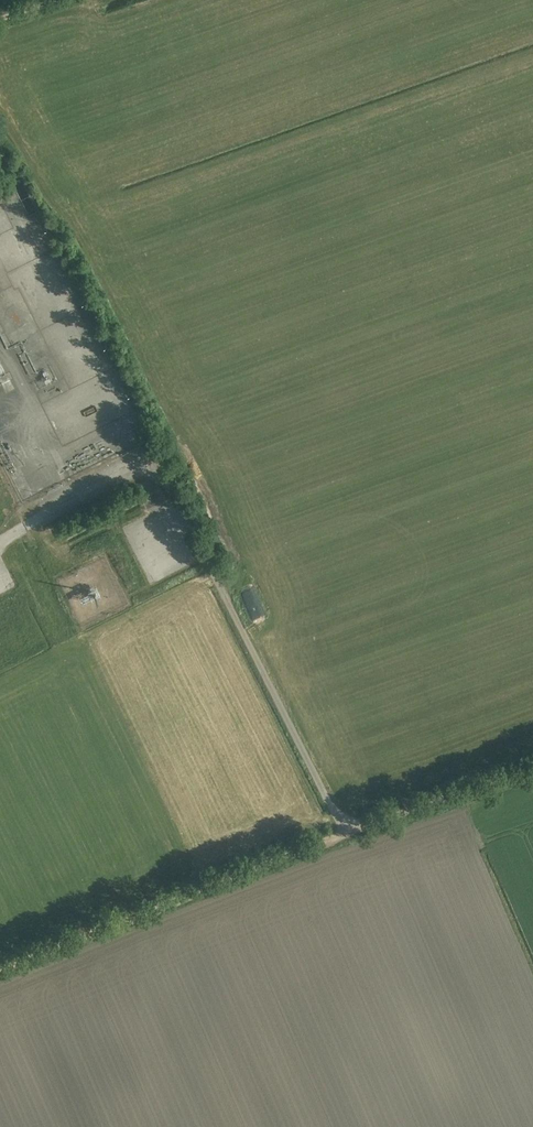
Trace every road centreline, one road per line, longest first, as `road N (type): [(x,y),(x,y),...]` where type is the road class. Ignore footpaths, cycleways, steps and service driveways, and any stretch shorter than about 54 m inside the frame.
road 1 (track): [(0,972),(359,829)]
road 2 (unclassified): [(359,829),(532,768)]

